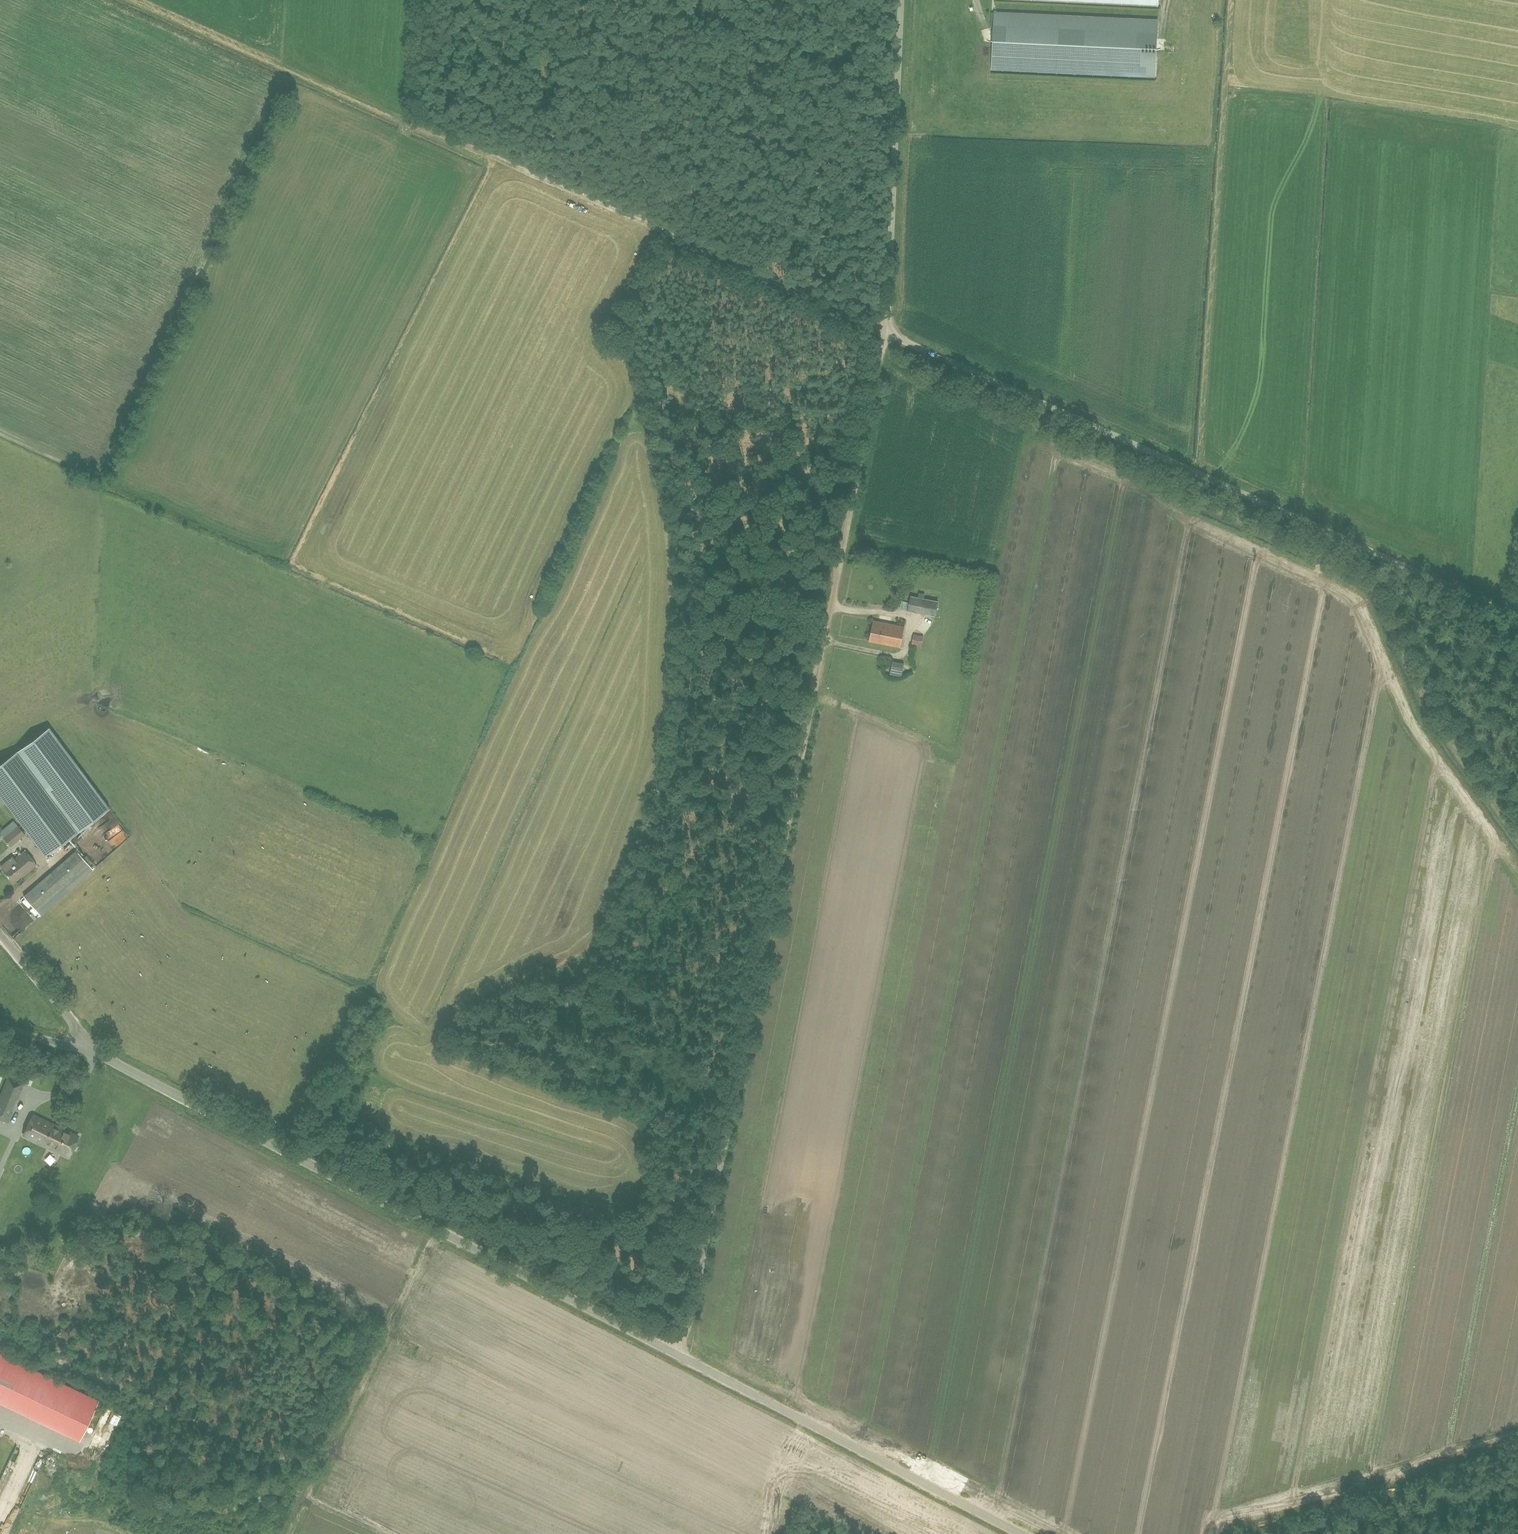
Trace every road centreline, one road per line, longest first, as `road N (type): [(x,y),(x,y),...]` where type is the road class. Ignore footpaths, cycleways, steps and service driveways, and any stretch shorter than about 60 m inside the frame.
road 1 (track): [(674,1353),(694,1303),(884,331),(392,101)]
road 2 (unclassified): [(1020,1533),(86,1047)]
road 3 (unclassified): [(1517,618),(884,331),(901,0)]
road 4 (unclassified): [(86,1047),(0,935)]

